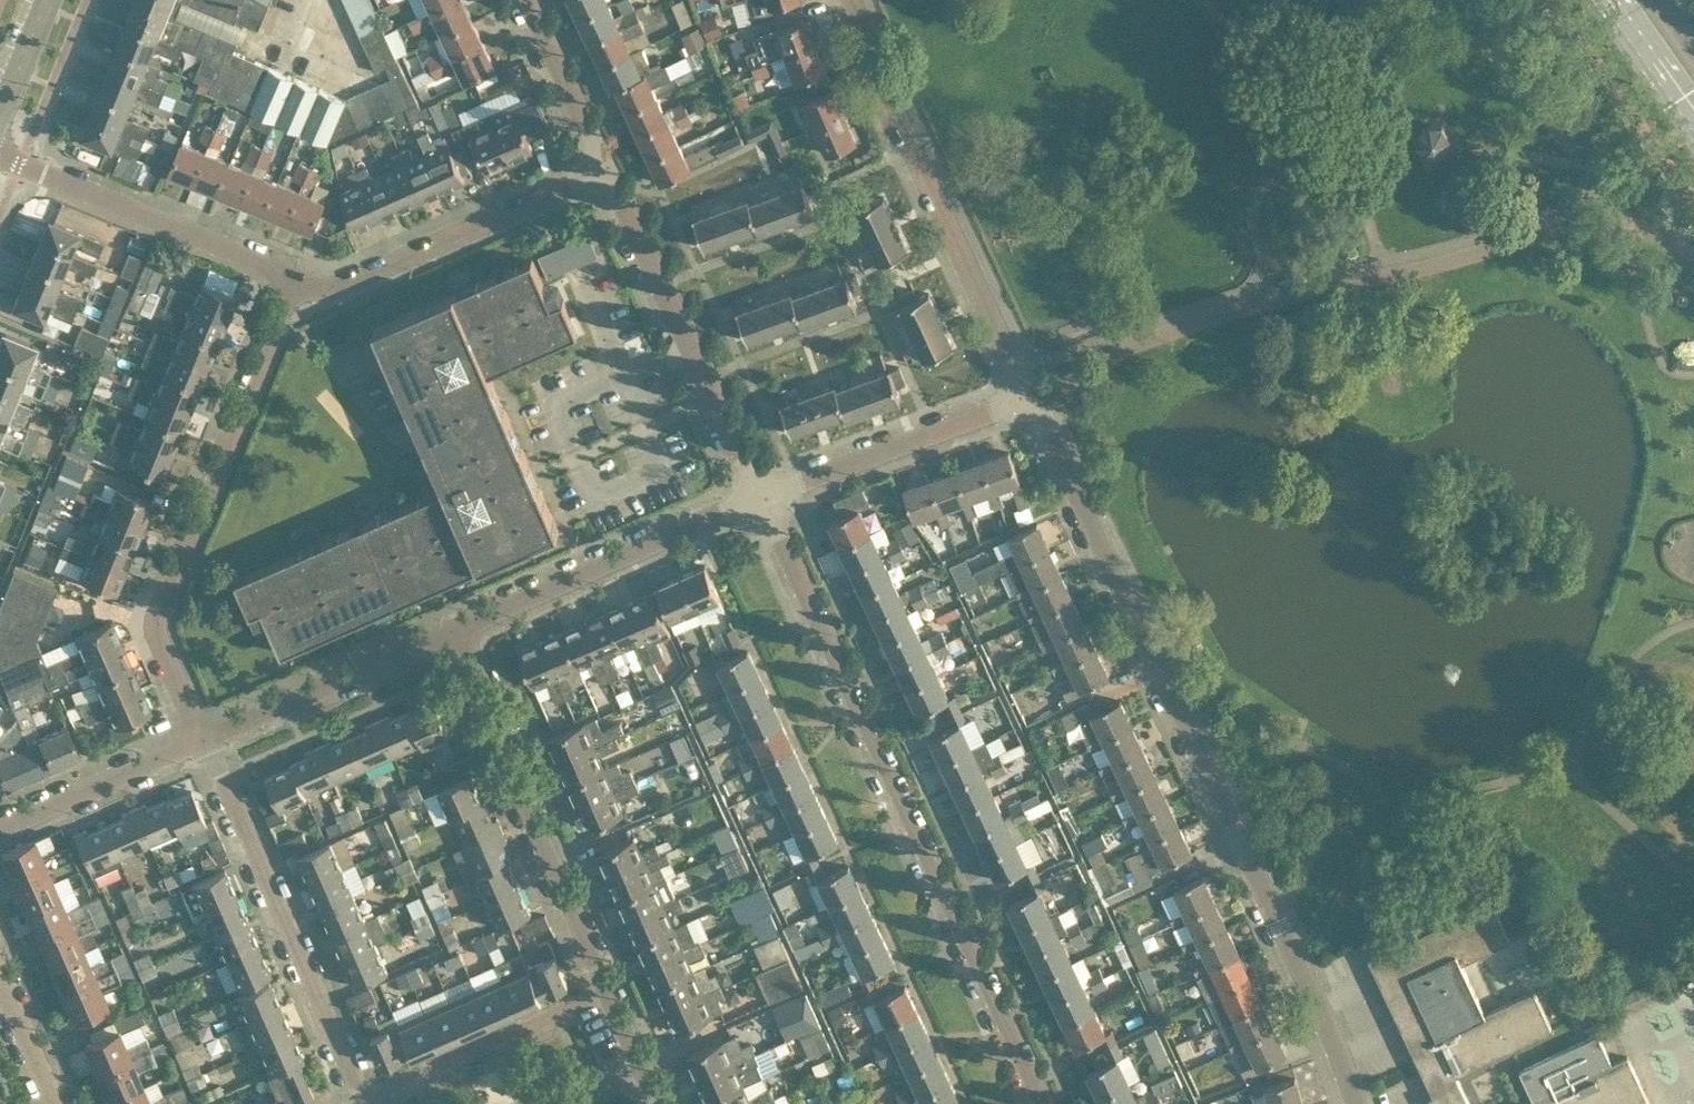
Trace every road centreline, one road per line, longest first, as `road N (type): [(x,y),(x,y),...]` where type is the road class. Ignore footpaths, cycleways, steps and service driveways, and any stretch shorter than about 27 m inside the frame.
road 1 (residential): [(1357,1103),(1031,399)]
road 2 (residential): [(1043,1103),(762,496)]
road 3 (residential): [(205,739),(156,633),(157,613),(295,280)]
road 4 (residential): [(1031,399),(963,262),(852,0)]
road 5 (residential): [(608,989),(477,693),(462,627)]
road 6 (residential): [(359,1098),(205,739)]
road 7 (residential): [(762,496),(606,165)]
road 8 (residential): [(295,280),(341,285),(606,165)]
road 9 (residential): [(462,627),(762,496)]
road 10 (residential): [(295,280),(0,157)]
road 11 (residential): [(762,496),(1031,399)]
road 12 (residential): [(205,739),(462,627)]
road 13 (residential): [(359,1098),(608,989)]
road 14 (residential): [(0,829),(205,739)]
road 15 (residential): [(606,165),(529,0)]
road 16 (secondary): [(1607,0),(1693,118)]
road 17 (residential): [(55,1103),(0,979)]
road 18 (tertiary): [(0,113),(46,0)]

